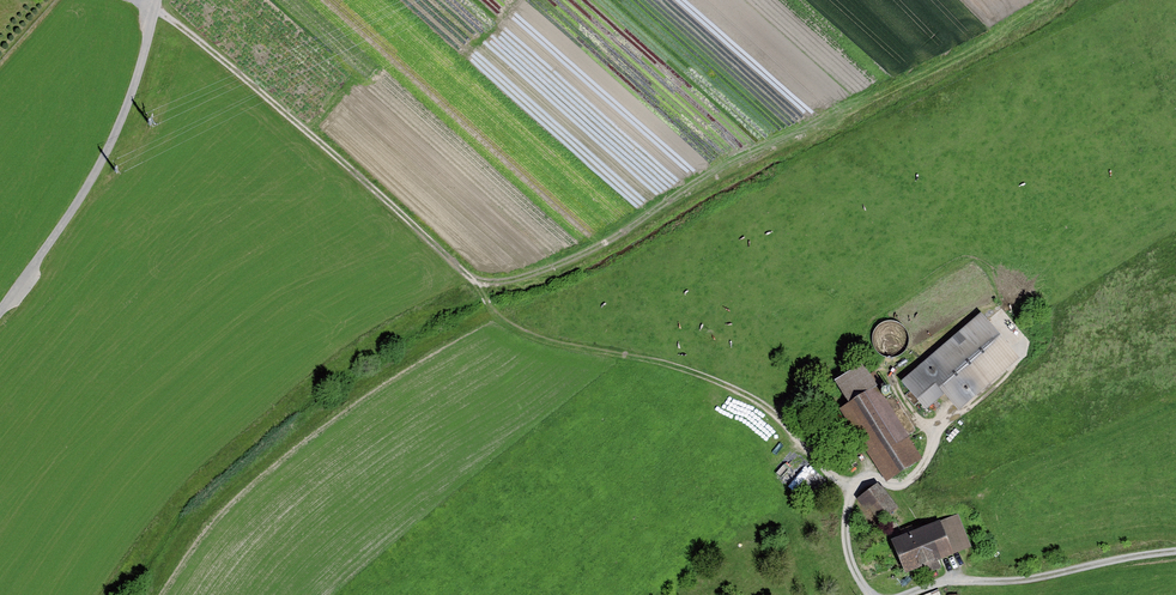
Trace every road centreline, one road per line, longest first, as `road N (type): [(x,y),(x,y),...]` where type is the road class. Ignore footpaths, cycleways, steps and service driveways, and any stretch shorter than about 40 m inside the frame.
road 1 (track): [(136,0),(156,5),(370,185),(476,283),(493,311),(551,339),(714,379),(760,403),(835,482),(852,485),(849,557),(868,594)]
road 2 (track): [(476,283),(506,283),(569,262),(1056,0)]
road 3 (unclassified): [(0,311),(92,182),(131,95),(158,0)]
road 4 (track): [(903,594),(934,584),(1021,580),(1175,551)]
road 5 (track): [(852,485),(905,483),(929,455),(930,429),(902,399),(894,374),(917,351)]

